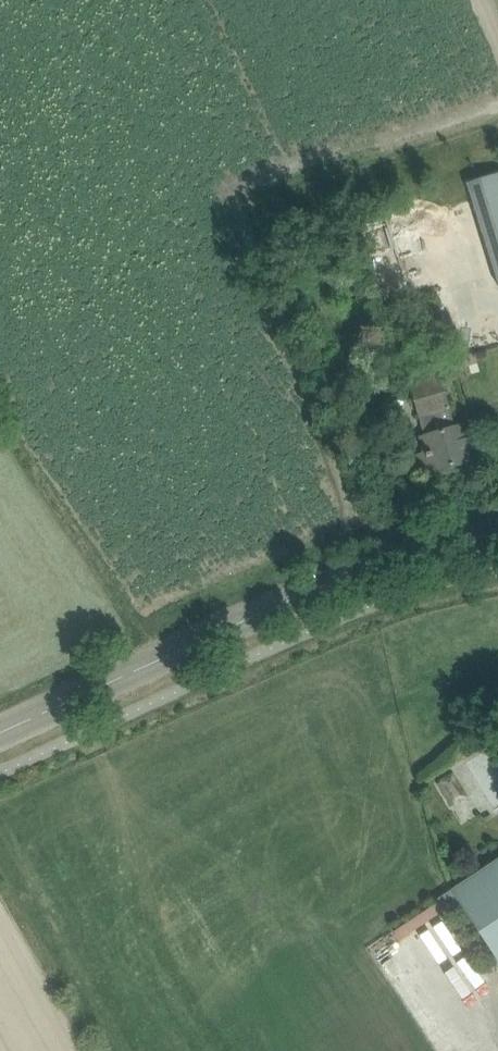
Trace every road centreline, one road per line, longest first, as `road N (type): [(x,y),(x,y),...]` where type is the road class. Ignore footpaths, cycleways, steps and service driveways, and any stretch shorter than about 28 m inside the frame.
road 1 (tertiary): [(0,740),(362,567),(497,536)]

